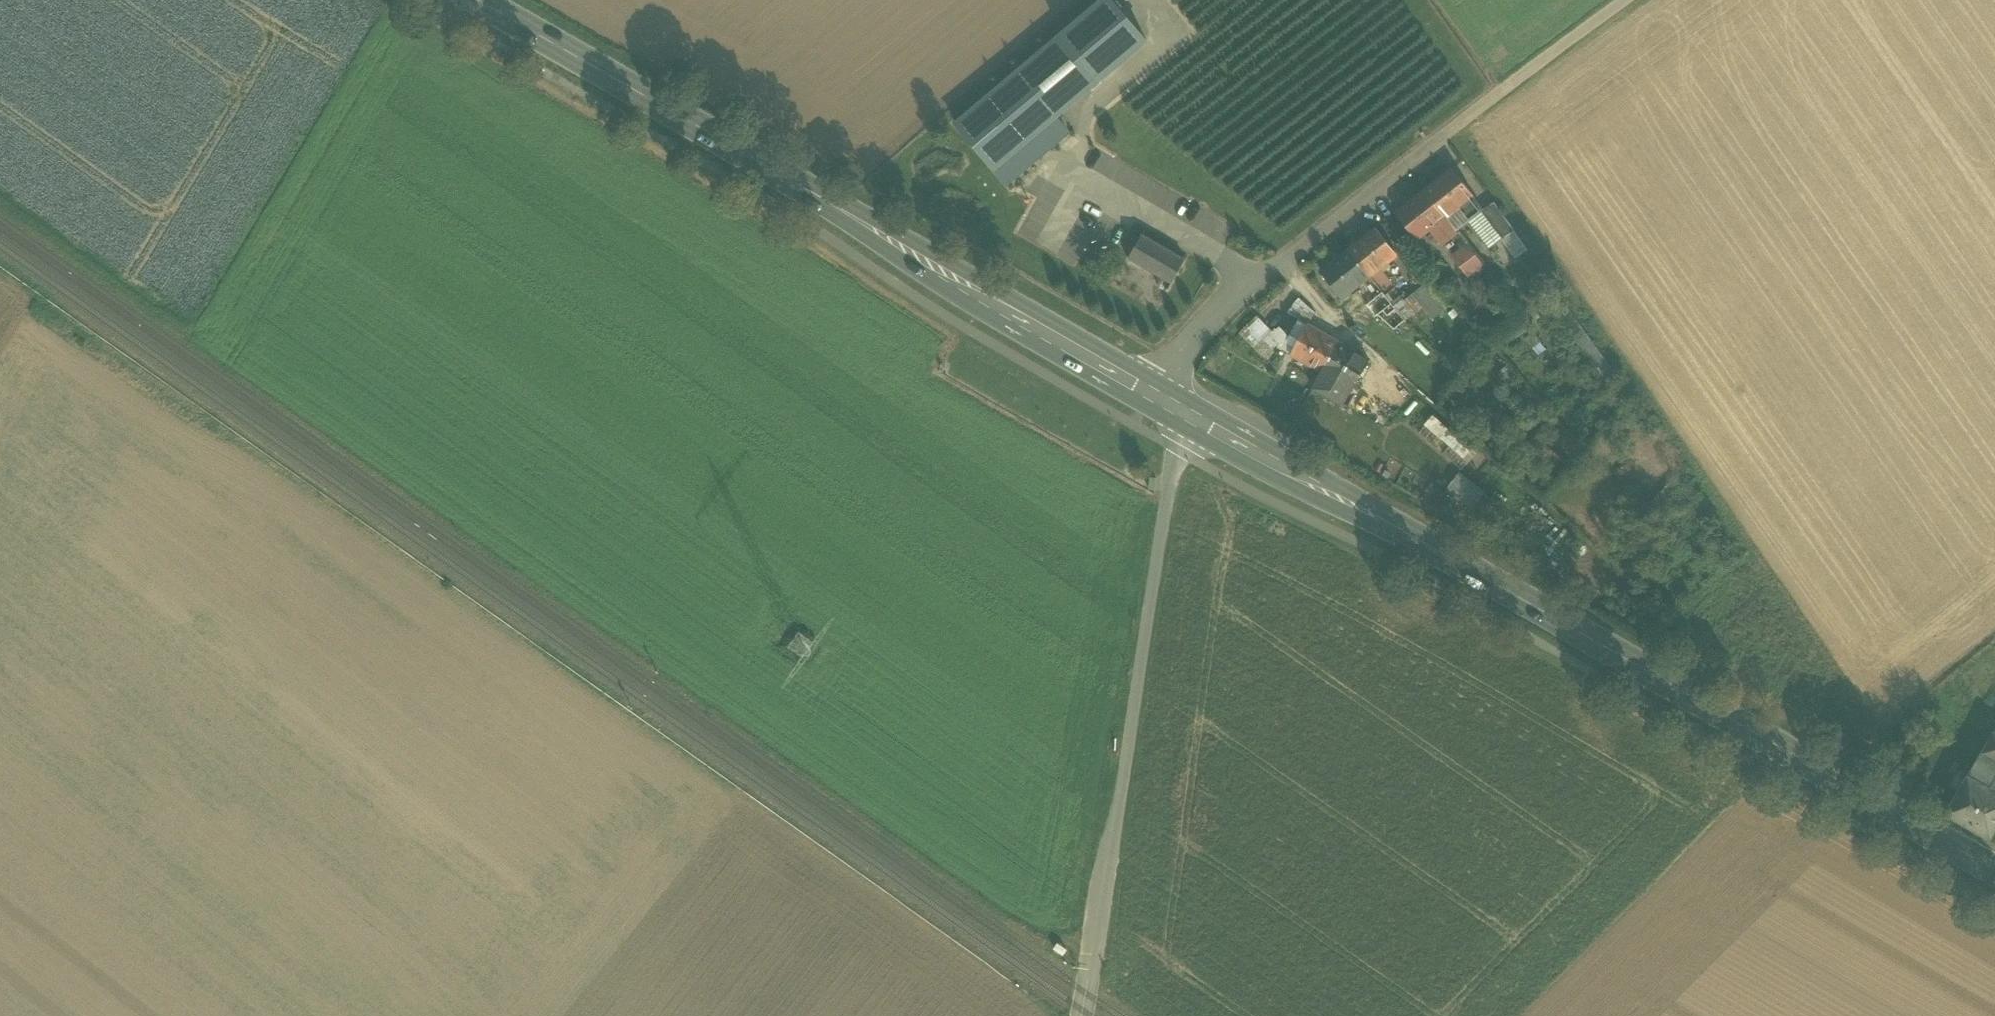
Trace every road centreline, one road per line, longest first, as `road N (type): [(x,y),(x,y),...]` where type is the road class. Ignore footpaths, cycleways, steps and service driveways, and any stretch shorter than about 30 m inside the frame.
road 1 (primary): [(1195,412),(1994,872)]
road 2 (primary): [(483,0),(1157,390)]
road 3 (unclassified): [(1081,1015),(1169,483),(1195,412)]
road 4 (residential): [(1495,97),(1223,308),(1157,390)]
road 5 (track): [(1626,0),(1495,97)]

